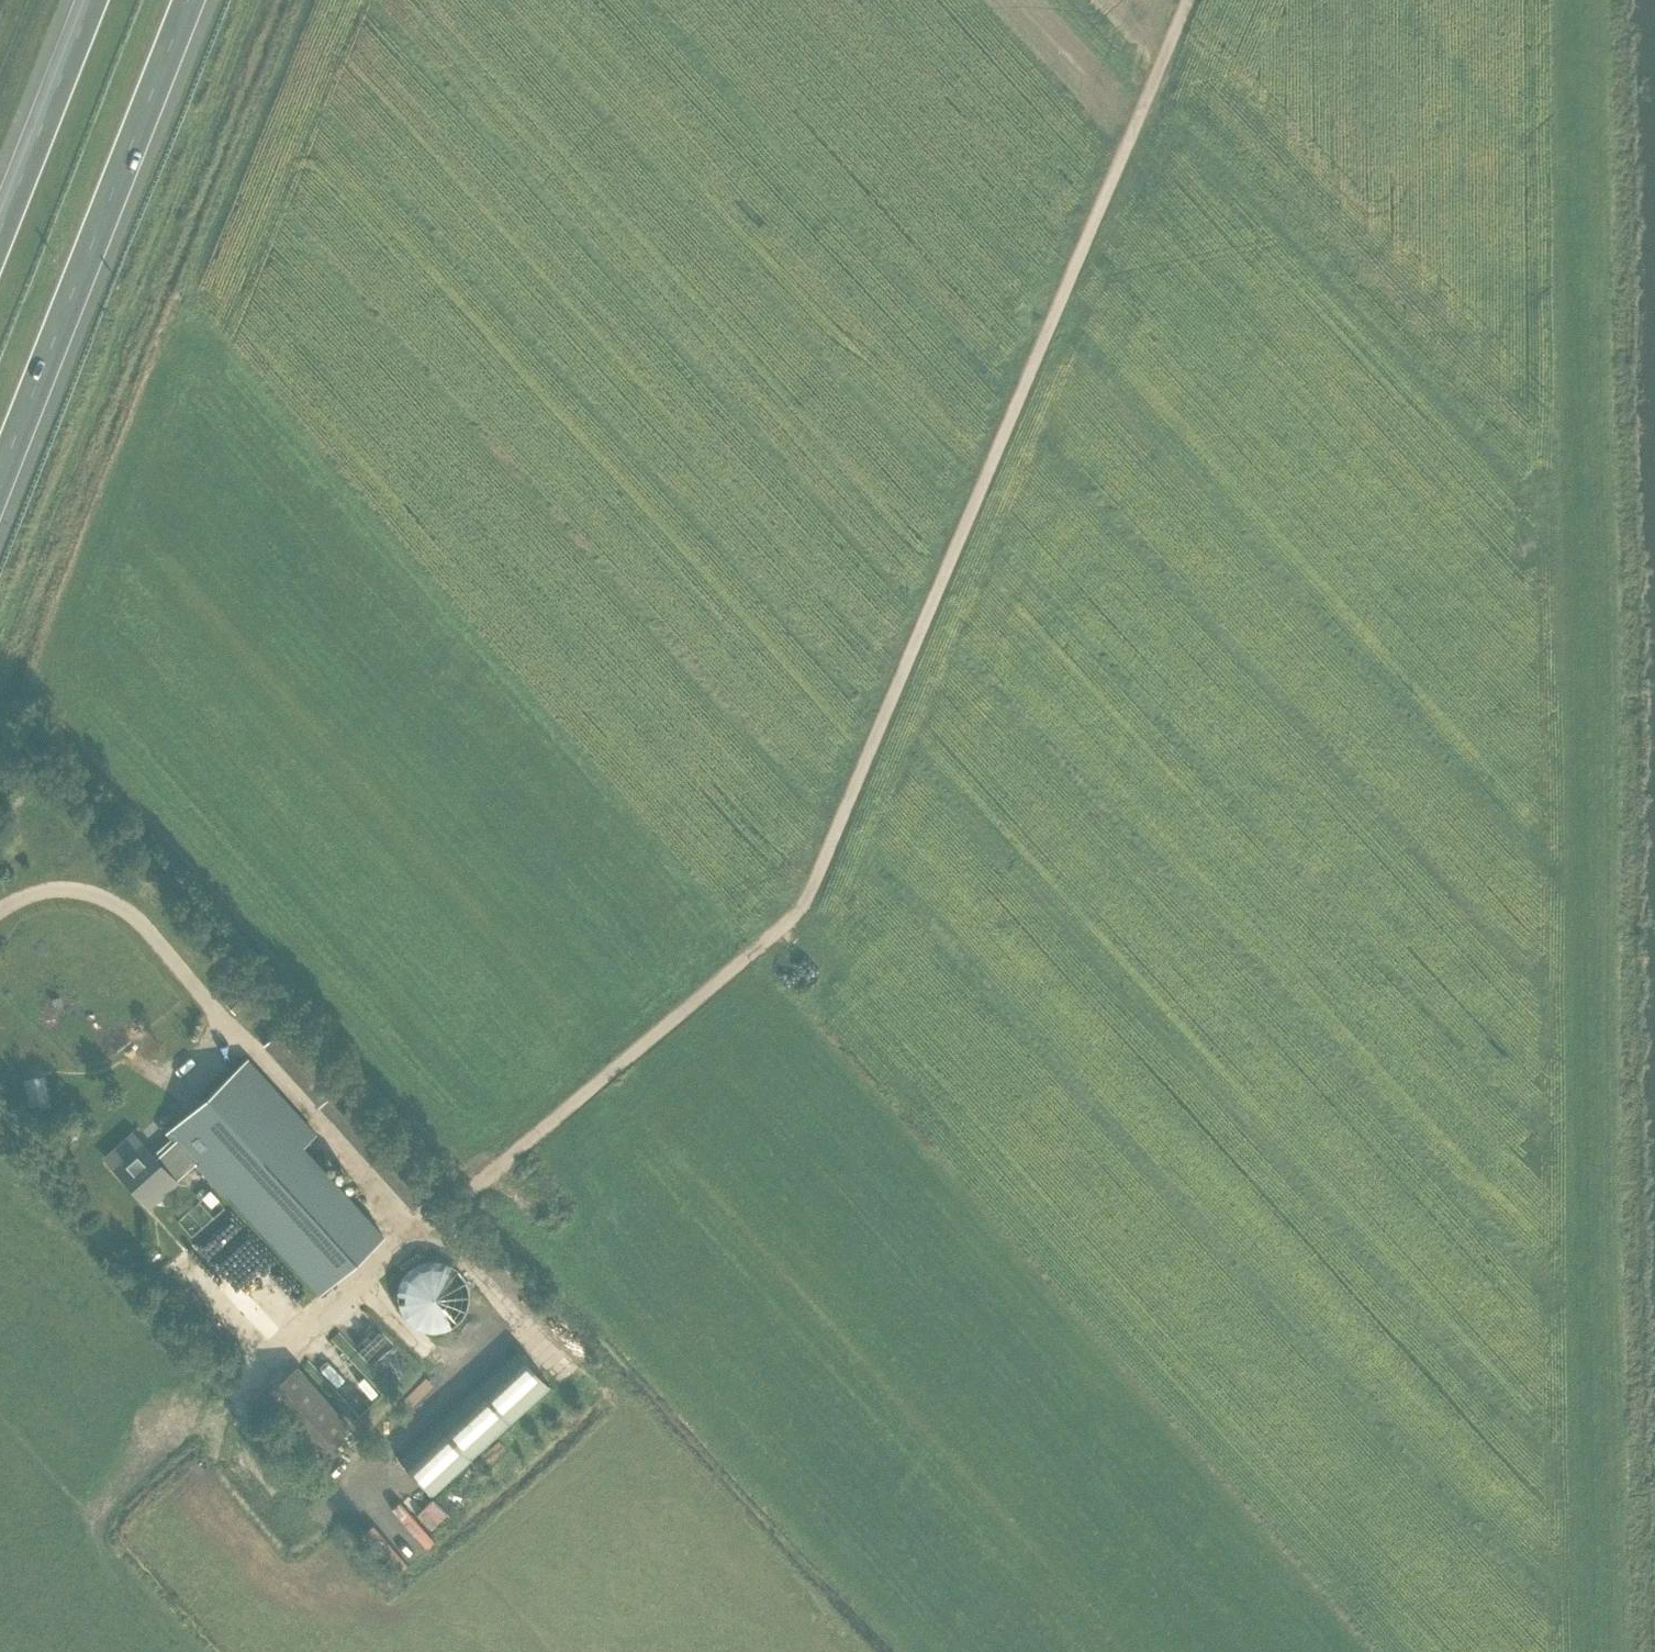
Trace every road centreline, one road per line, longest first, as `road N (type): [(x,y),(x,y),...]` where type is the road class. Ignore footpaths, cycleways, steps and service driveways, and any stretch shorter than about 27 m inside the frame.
road 1 (motorway): [(0,495),(197,0)]
road 2 (motorway): [(85,0),(0,215)]

